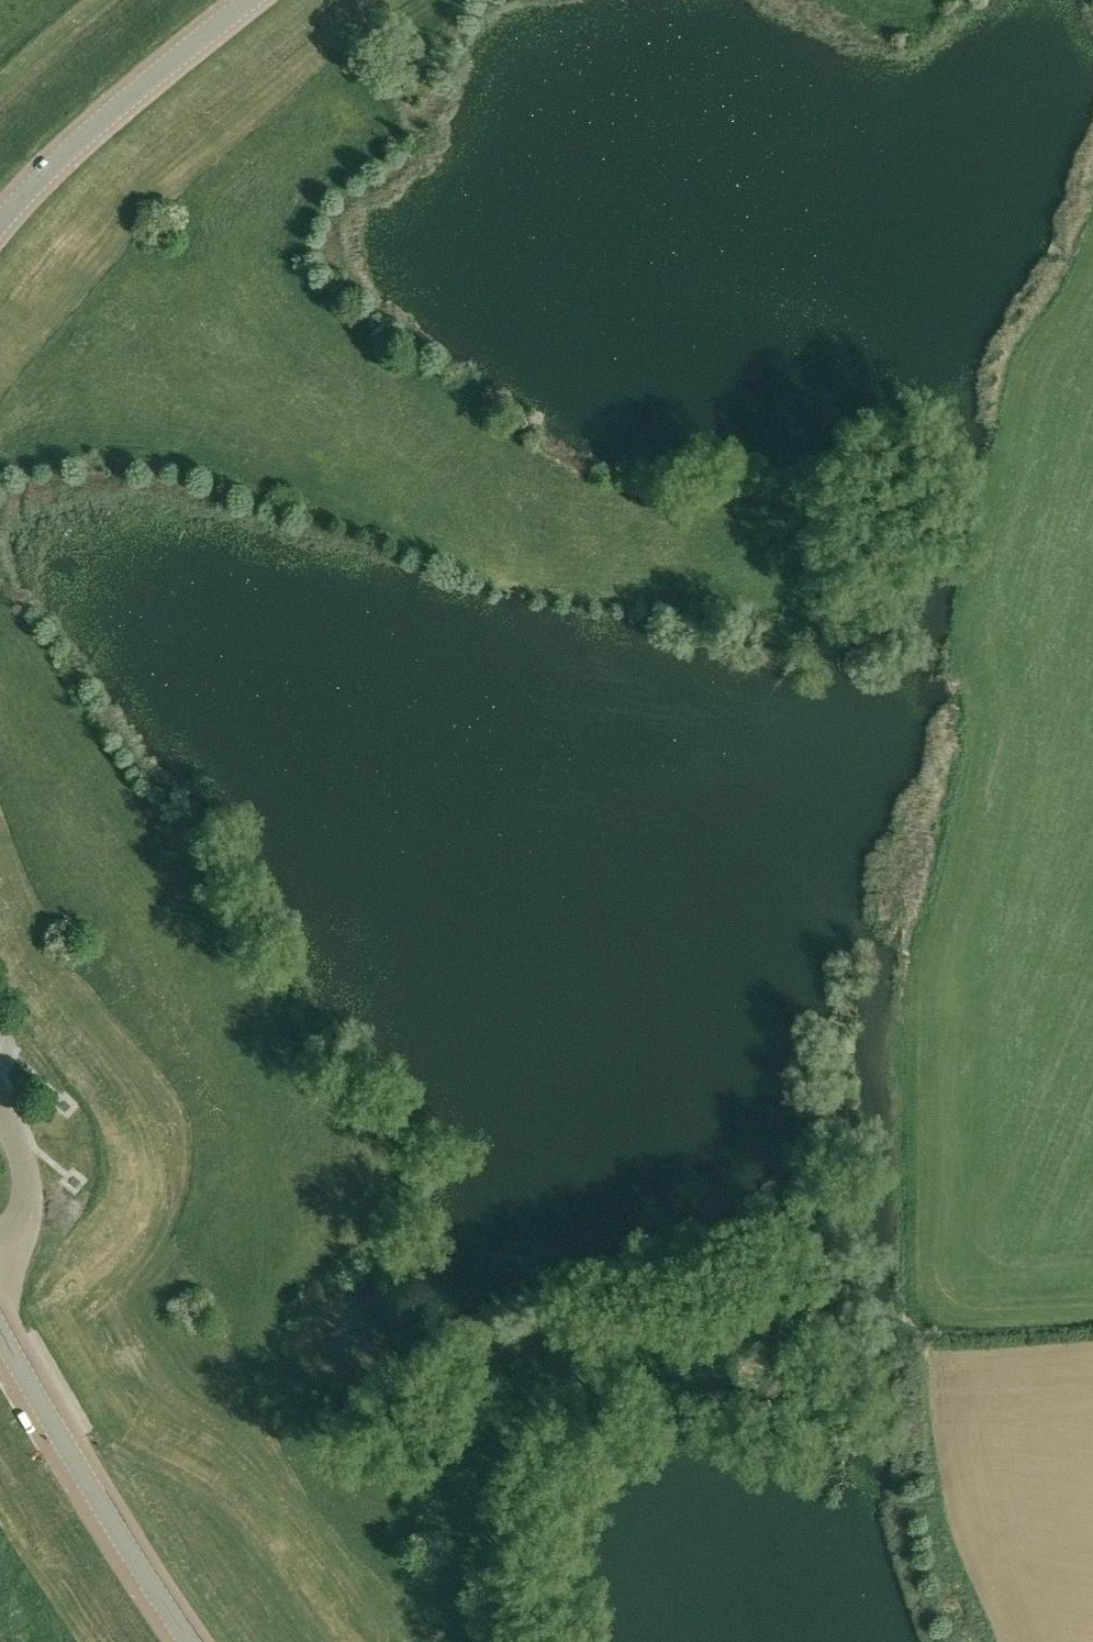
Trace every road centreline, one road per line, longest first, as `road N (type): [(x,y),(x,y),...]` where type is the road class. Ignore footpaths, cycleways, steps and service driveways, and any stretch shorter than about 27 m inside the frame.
road 1 (secondary): [(199,1641),(100,1494),(0,1309)]
road 2 (secondary): [(0,219),(130,94),(249,0)]

